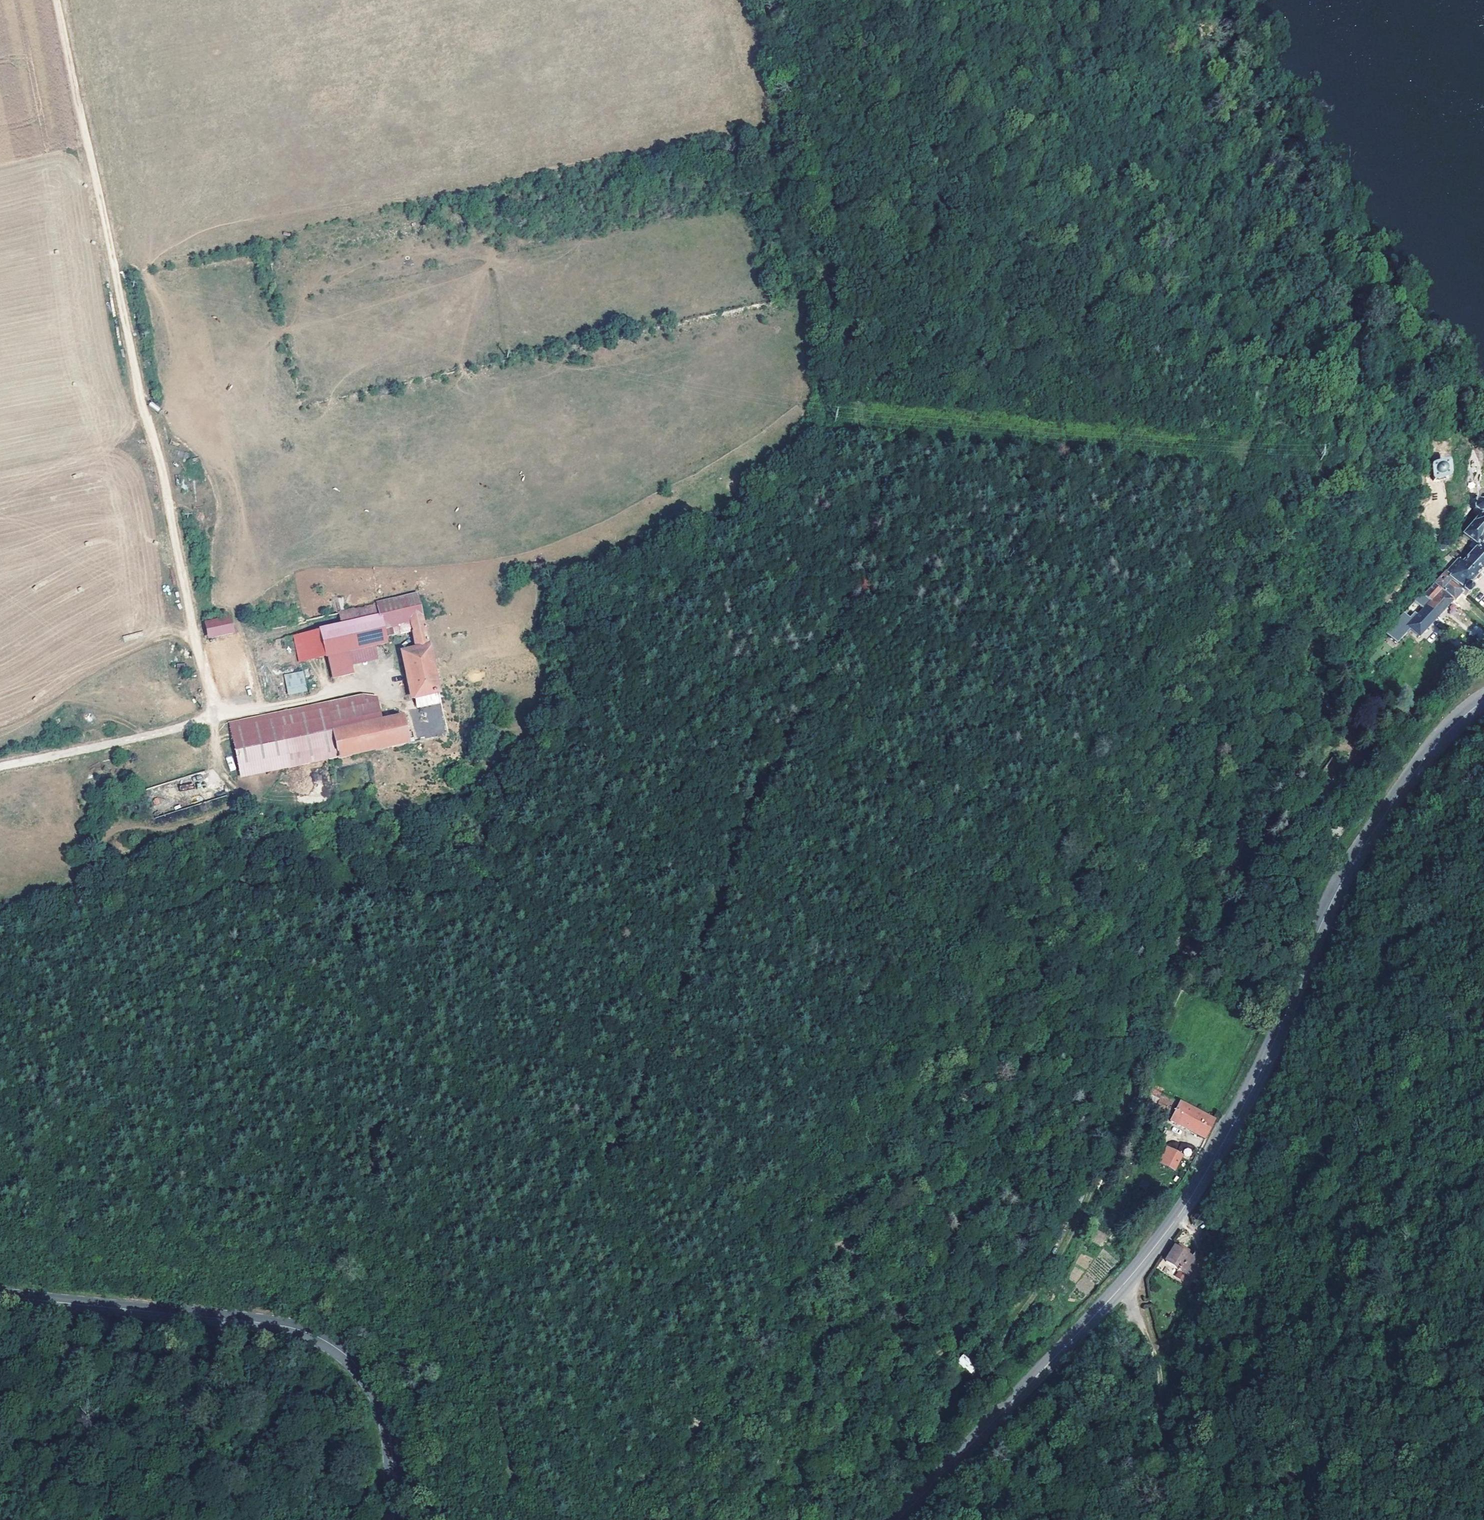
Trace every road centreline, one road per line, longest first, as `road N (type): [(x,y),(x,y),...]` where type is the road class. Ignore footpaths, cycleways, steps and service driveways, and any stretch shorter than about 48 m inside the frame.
road 1 (secondary): [(896,1519),(1160,1242),(1224,1142),(1371,840),(1441,738),(1483,701)]
road 2 (track): [(0,769),(216,717),(58,0)]
road 3 (secondary): [(0,1296),(314,1333),(377,1392),(391,1437),(393,1519)]
road 4 (track): [(1215,137),(1172,0)]

